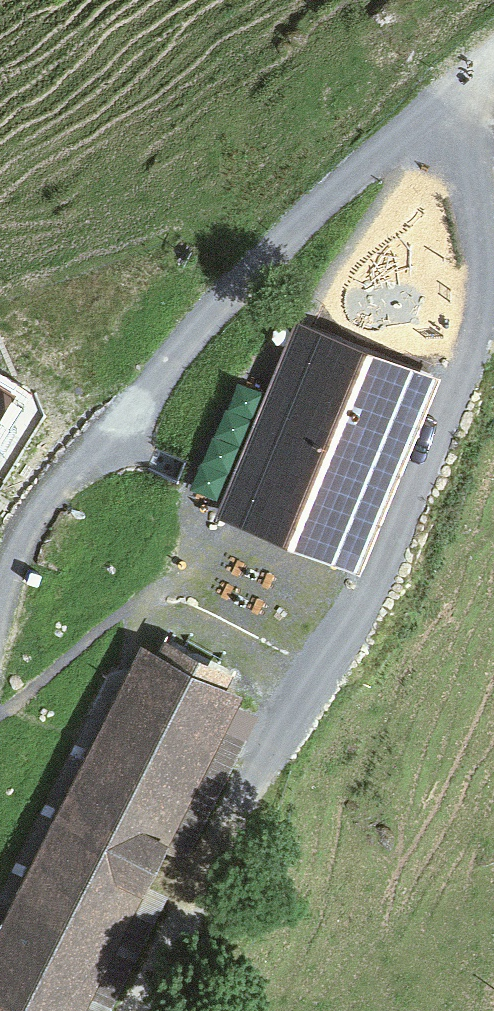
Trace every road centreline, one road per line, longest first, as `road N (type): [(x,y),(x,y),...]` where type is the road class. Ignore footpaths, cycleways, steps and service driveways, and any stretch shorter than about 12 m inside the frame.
road 1 (track): [(413,118),(476,159),(470,366),(440,419),(381,575),(290,692),(134,1010)]
road 2 (track): [(0,612),(19,552),(162,370),(493,46)]

